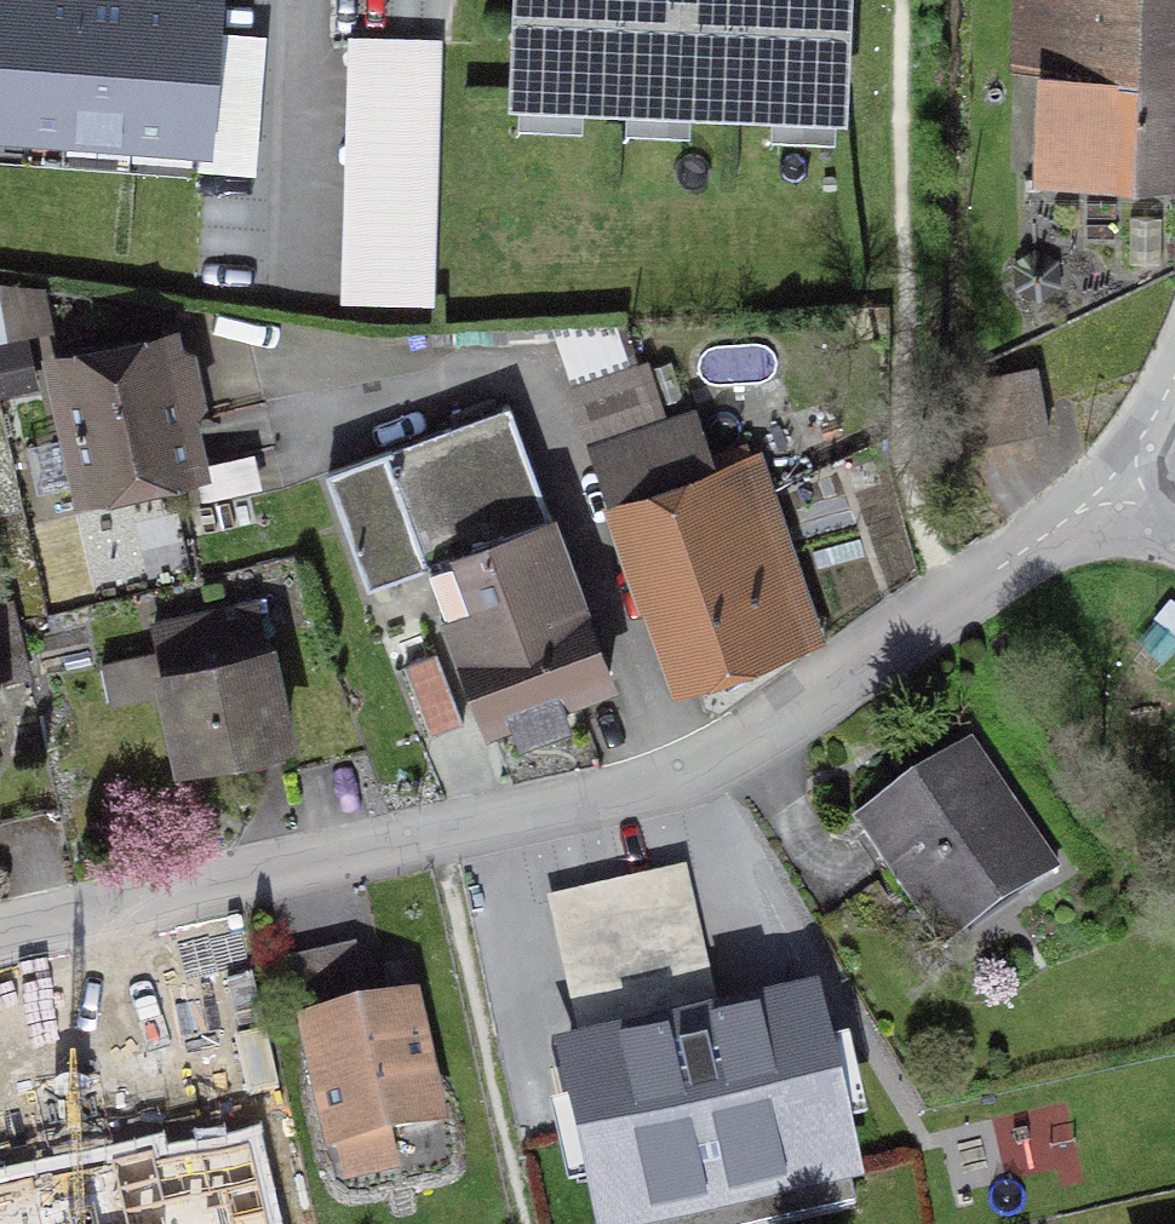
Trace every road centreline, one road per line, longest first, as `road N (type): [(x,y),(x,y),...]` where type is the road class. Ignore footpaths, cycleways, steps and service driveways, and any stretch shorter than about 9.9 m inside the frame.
road 1 (residential): [(1114,480),(1035,546),(715,761),(598,800),(0,929)]

